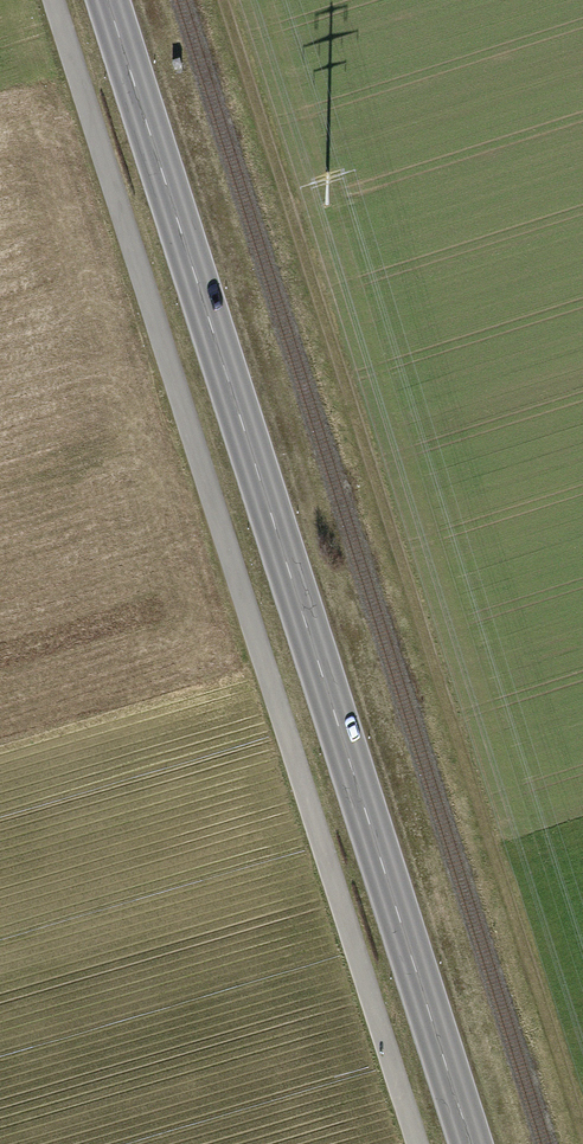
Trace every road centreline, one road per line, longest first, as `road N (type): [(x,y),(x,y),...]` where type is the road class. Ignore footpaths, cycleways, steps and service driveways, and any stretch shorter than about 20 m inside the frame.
road 1 (secondary): [(108,0),(471,1143)]
road 2 (track): [(415,1143),(53,0)]
road 3 (track): [(223,0),(582,1120)]

